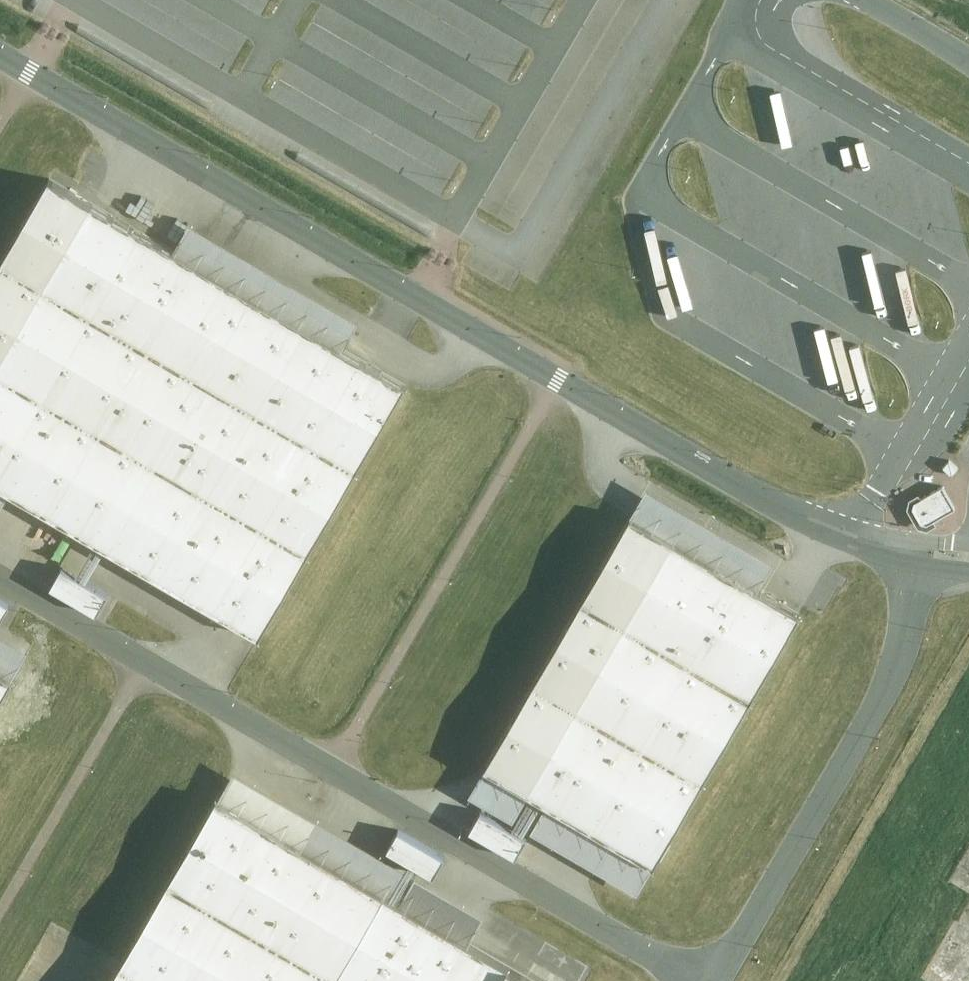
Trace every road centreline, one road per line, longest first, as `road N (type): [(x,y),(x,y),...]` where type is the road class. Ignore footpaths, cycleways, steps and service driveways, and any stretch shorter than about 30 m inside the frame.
road 1 (residential): [(873,544),(758,497),(0,57)]
road 2 (residential): [(0,580),(699,980)]
road 3 (residential): [(720,980),(891,684),(908,636),(916,562)]

